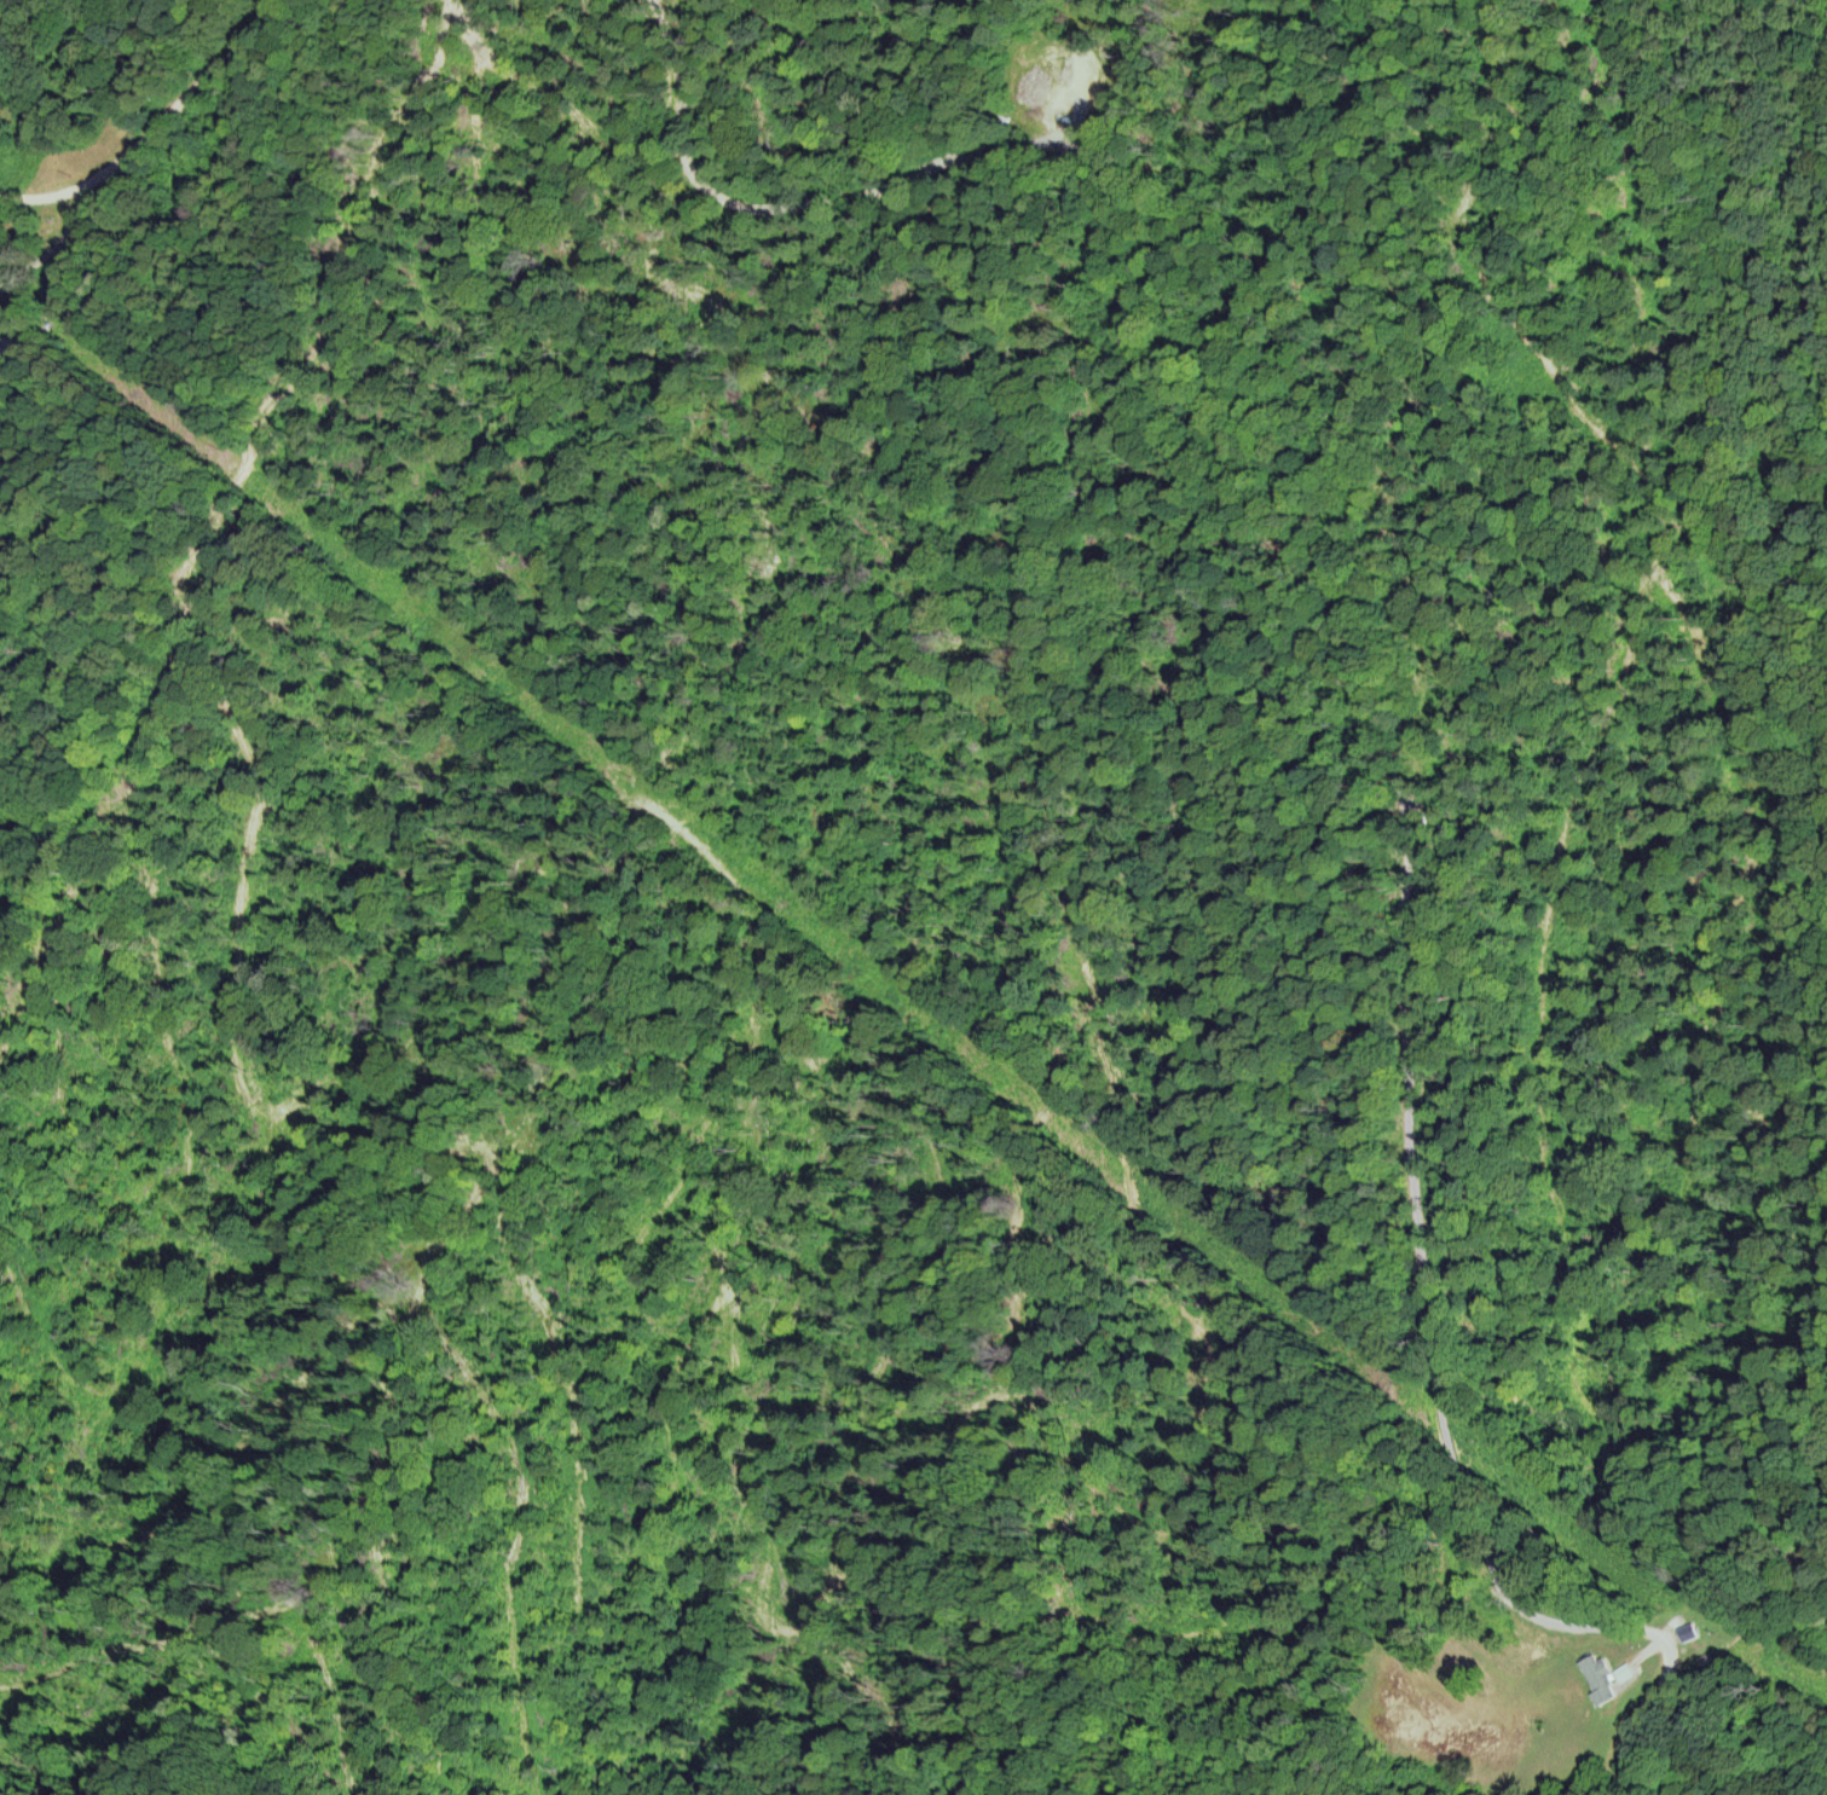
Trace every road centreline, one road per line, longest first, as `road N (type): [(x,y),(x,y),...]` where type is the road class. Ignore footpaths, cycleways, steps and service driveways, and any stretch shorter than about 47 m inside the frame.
road 1 (residential): [(1624,1794),(1669,1657),(1646,1634),(1550,1623),(1472,1591),(1430,1521),(1382,836),(1345,661),(1294,540),(1203,419),(1143,370),(1089,253),(1069,164),(1031,134),(931,175),(802,198),(705,175),(680,135),(643,0)]
road 2 (residential): [(246,0),(201,60),(40,191),(0,192)]

